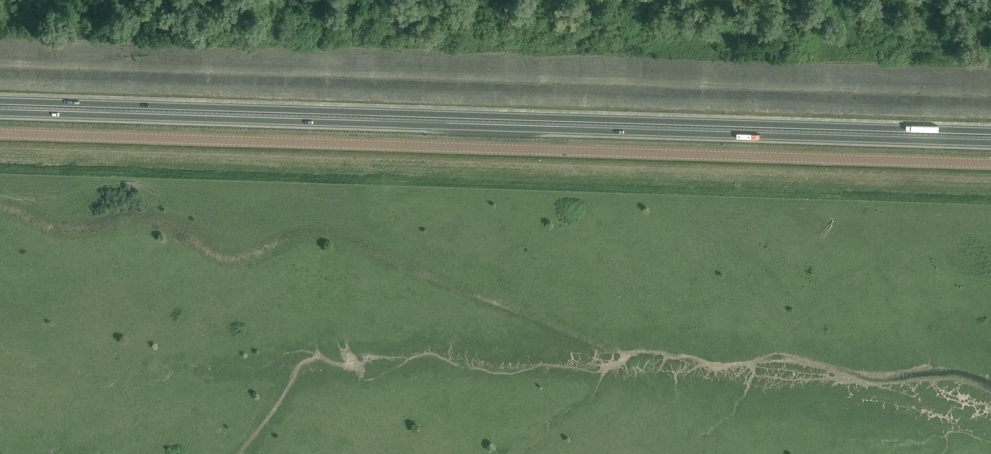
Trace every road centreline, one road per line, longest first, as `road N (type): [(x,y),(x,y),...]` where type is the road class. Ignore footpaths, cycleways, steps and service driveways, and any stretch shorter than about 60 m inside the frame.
road 1 (tertiary): [(990,164),(0,133)]
road 2 (trunk): [(990,133),(0,102)]
road 3 (trunk): [(0,113),(990,143)]

